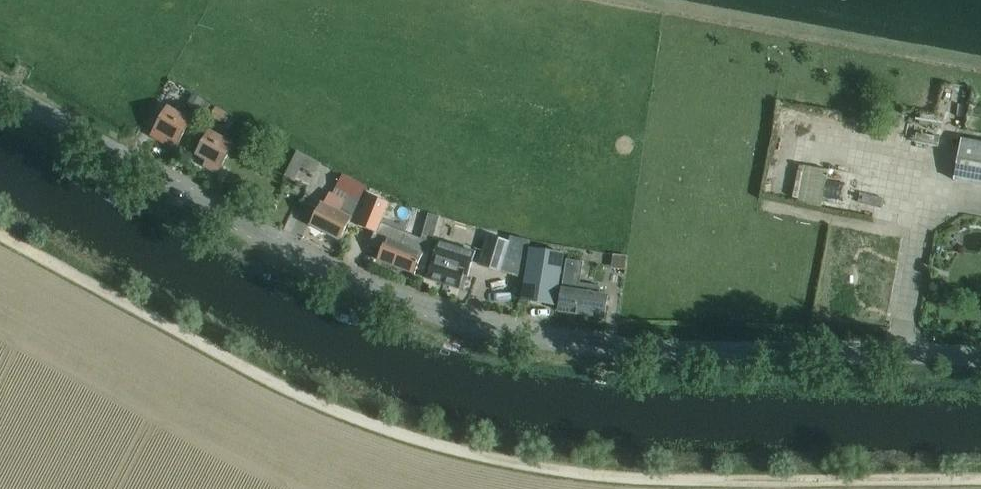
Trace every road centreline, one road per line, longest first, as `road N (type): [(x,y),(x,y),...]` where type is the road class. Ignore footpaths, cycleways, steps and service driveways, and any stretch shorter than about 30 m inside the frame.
road 1 (tertiary): [(980,356),(643,348),(487,325),(404,301),(300,256),(0,85)]
road 2 (track): [(980,477),(549,476),(286,391),(0,230)]

